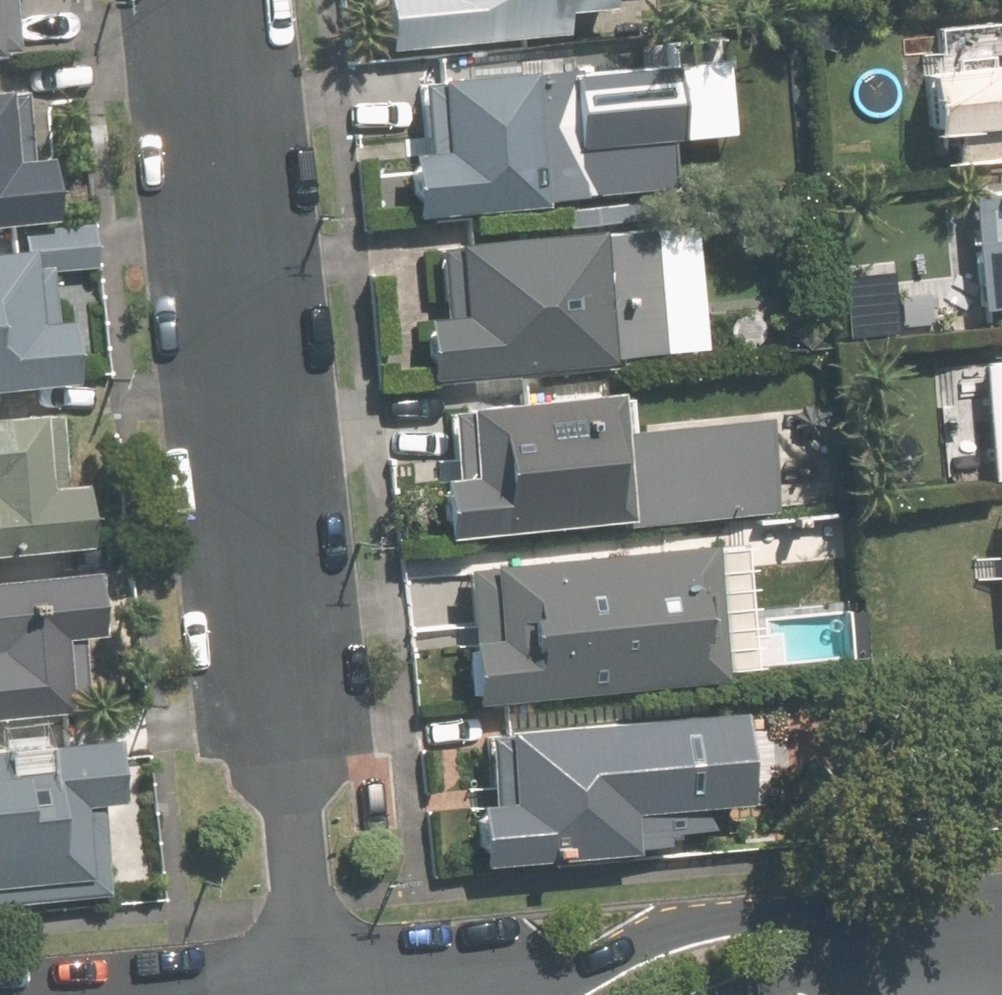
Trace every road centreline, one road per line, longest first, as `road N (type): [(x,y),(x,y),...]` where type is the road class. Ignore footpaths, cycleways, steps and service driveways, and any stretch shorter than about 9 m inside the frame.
road 1 (residential): [(203,0),(312,994)]
road 2 (tertiary): [(554,994),(634,942),(716,918),(770,917),(903,955)]
road 3 (tertiary): [(903,955),(747,994)]

